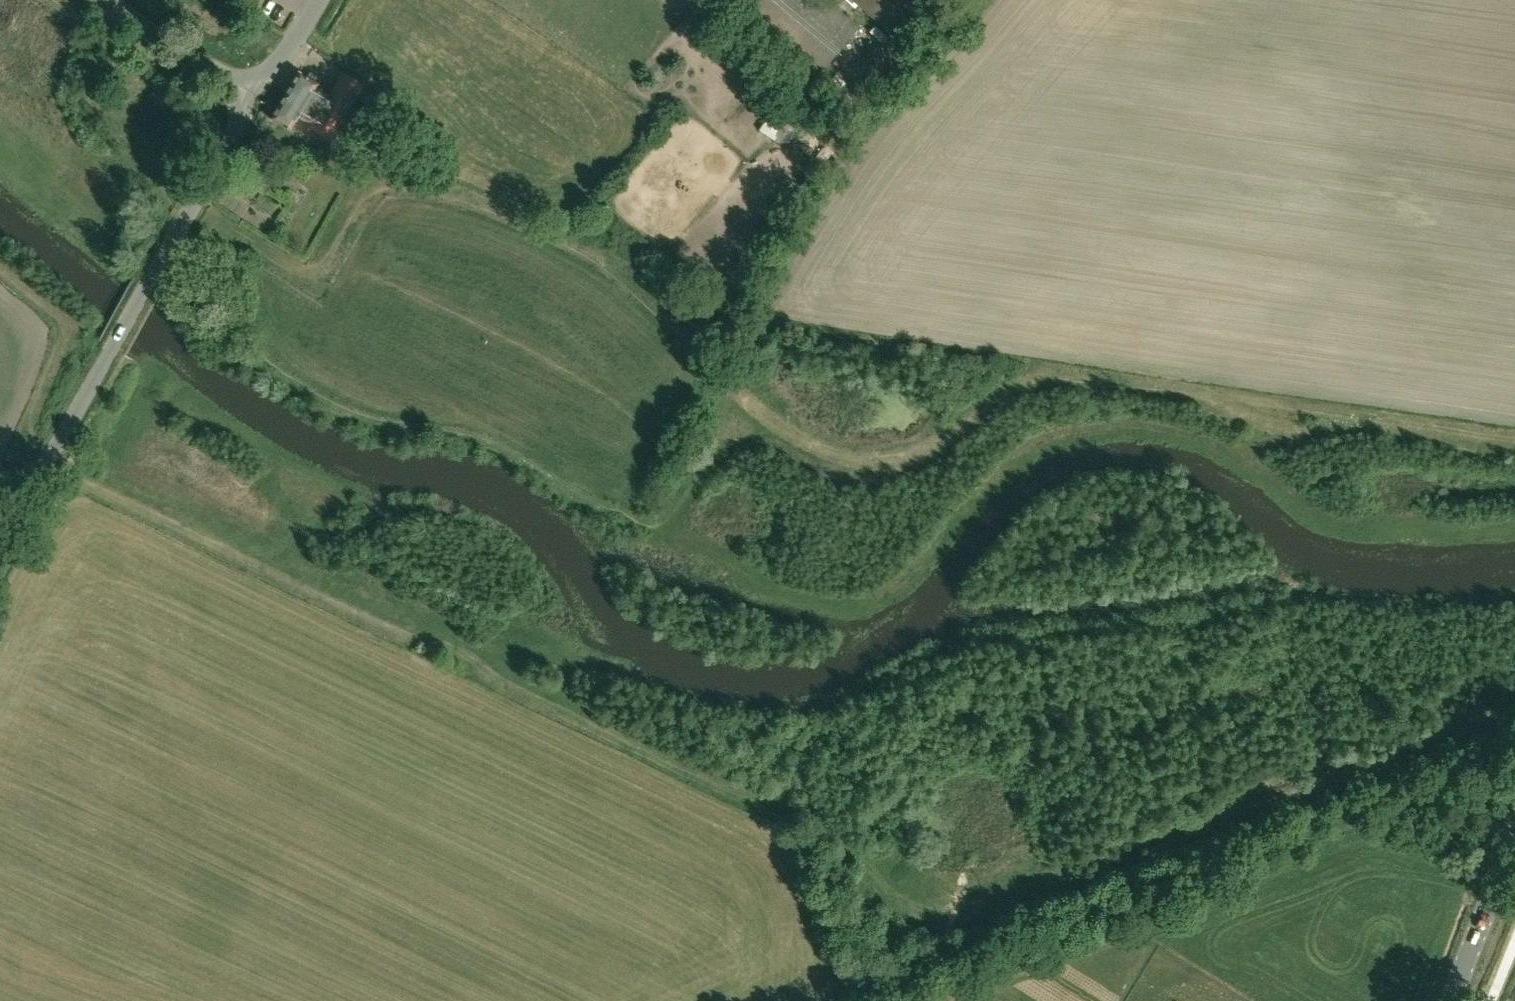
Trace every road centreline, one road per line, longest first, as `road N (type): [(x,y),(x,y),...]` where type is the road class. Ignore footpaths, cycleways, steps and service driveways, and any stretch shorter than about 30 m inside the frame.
road 1 (unclassified): [(0,548),(256,99)]
road 2 (unclassified): [(256,99),(105,0)]
road 3 (tertiary): [(1448,1000),(1514,832)]

